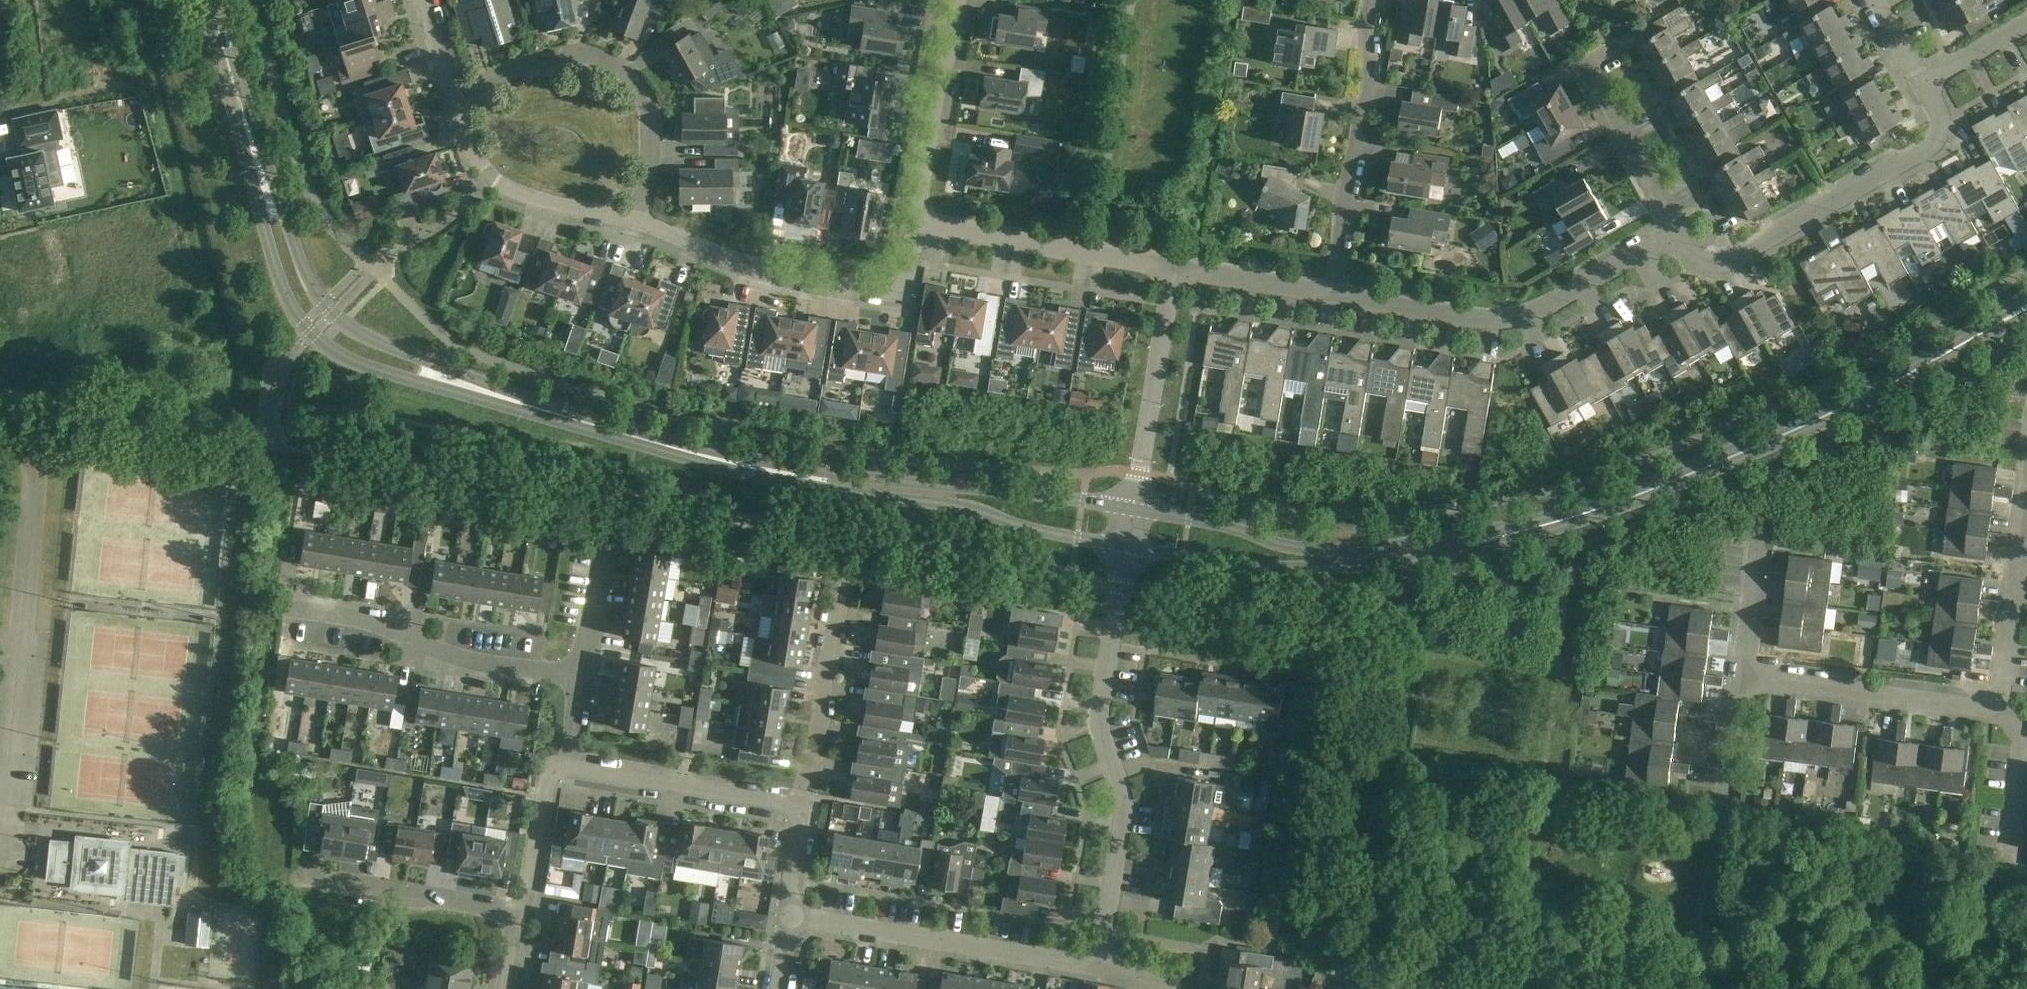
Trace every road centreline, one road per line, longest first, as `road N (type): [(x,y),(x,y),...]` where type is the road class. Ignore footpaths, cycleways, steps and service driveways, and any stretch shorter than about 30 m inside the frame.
road 1 (tertiary): [(1498,537),(1741,453),(1852,403),(2026,307)]
road 2 (residential): [(1099,966),(1124,814),(1099,714),(1127,545)]
road 3 (tertiary): [(1127,545),(1307,566),(1445,555),(1498,537)]
road 4 (tertiary): [(1498,537),(1310,549),(1133,509)]
road 5 (residential): [(1333,294),(1502,320),(1532,315),(1677,231)]
road 6 (residential): [(1677,231),(1692,256),(1726,265),(1928,147),(1937,111),(1921,82)]
road 7 (tertiary): [(794,475),(460,384)]
road 8 (tertiary): [(794,475),(827,489),(977,509),(1020,525),(1127,545)]
road 9 (tertiary): [(1133,509),(831,473),(794,475)]
road 10 (residential): [(918,229),(906,274),(894,289),(874,292),(749,268),(636,222)]
road 11 (residential): [(636,222),(646,110),(623,73),(586,57),(455,96)]
road 12 (residential): [(1099,966),(786,917)]
road 13 (tertiary): [(265,188),(279,271),(309,328),(364,366),(460,384)]
road 14 (residential): [(582,675),(487,664),(392,630),(283,609)]
road 15 (residential): [(1372,0),(1366,94),(1341,195),(1333,294)]
road 16 (tertiary): [(460,384),(328,309),(265,188)]
road 17 (residential): [(1174,267),(918,229)]
road 18 (residential): [(1742,677),(1978,706),(1995,700)]
road 19 (residential): [(1133,509),(1174,267)]
road 20 (residential): [(636,222),(519,193),(490,176),(455,96)]
road 21 (residential): [(801,811),(845,578)]
road 22 (residential): [(801,811),(568,767)]
road 23 (residential): [(960,0),(918,229)]
road 24 (residential): [(509,916),(300,884)]
road 25 (tertiary): [(265,188),(211,0)]
road 26 (residential): [(1581,62),(1677,231)]
road 27 (residential): [(1995,700),(2006,680),(2024,527)]
road 28 (residential): [(509,916),(528,897),(549,776),(568,767)]
road 29 (residential): [(2009,853),(2023,736),(1995,700)]
road 30 (residential): [(1174,267),(1333,294)]
road 31 (residential): [(1742,677),(1760,536)]
road 32 (residential): [(582,675),(605,544)]
road 33 (residential): [(1727,800),(1742,677)]
road 34 (residential): [(1921,82),(2026,24)]

